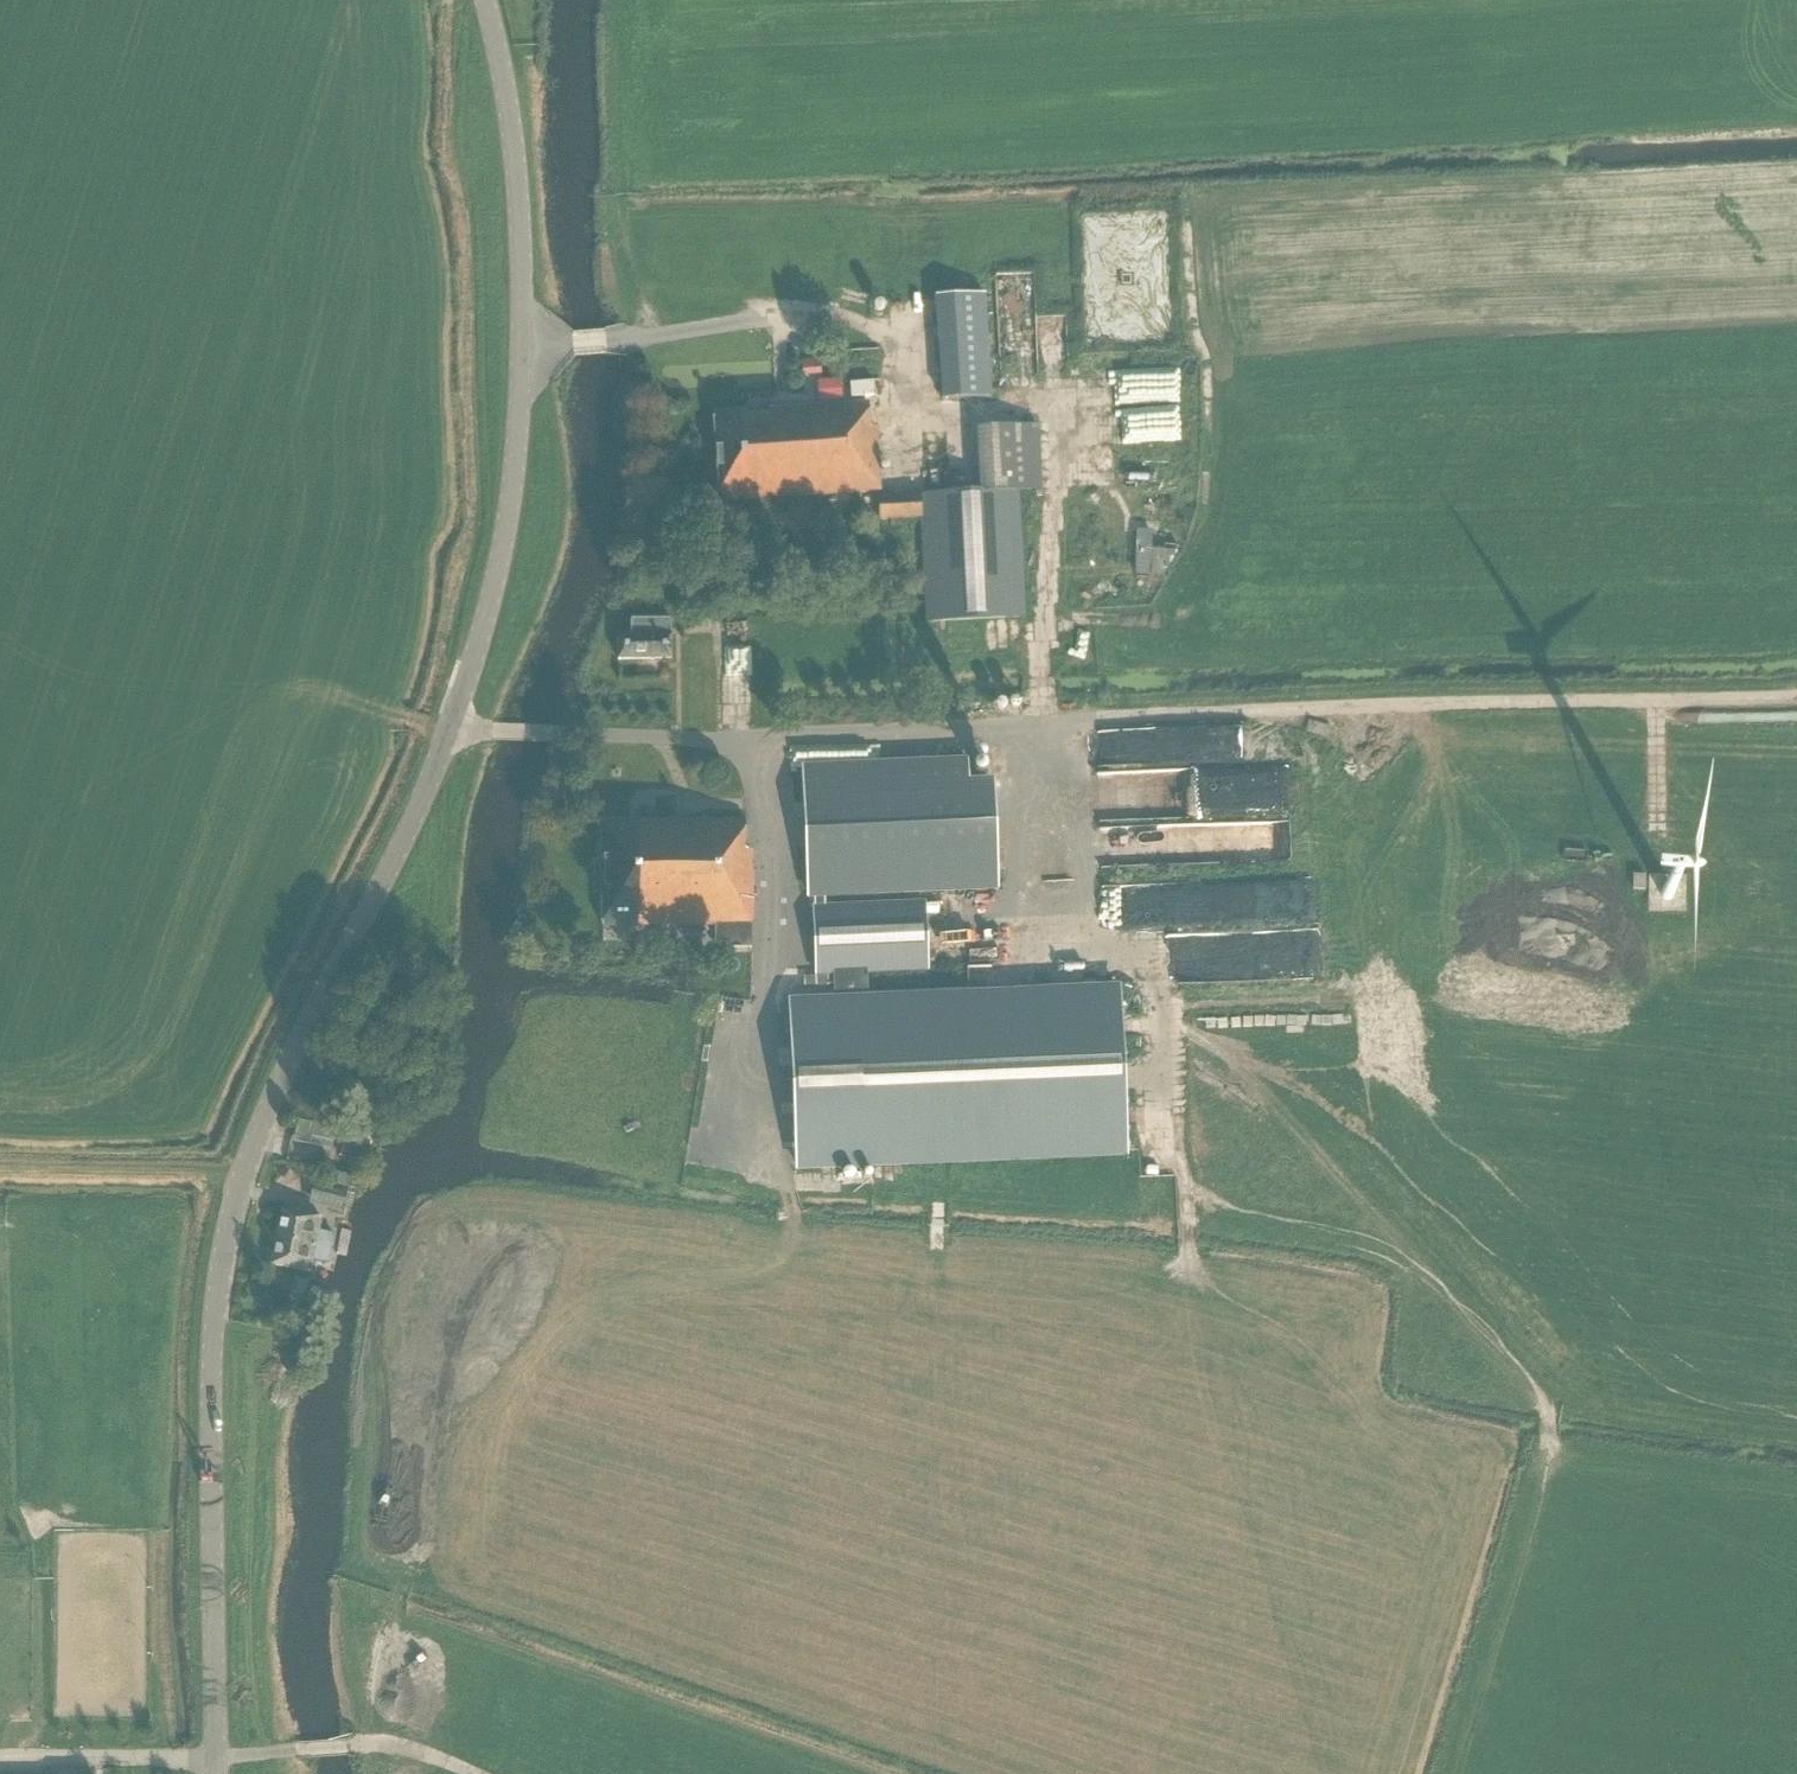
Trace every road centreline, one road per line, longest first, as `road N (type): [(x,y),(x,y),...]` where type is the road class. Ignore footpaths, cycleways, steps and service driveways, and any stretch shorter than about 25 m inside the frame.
road 1 (tertiary): [(214,1773),(211,1385),(228,1221),(260,1104),(374,895),(451,725),(483,622),(516,468),(522,345),(516,166),(486,0)]
road 2 (track): [(243,1169),(0,1167)]

